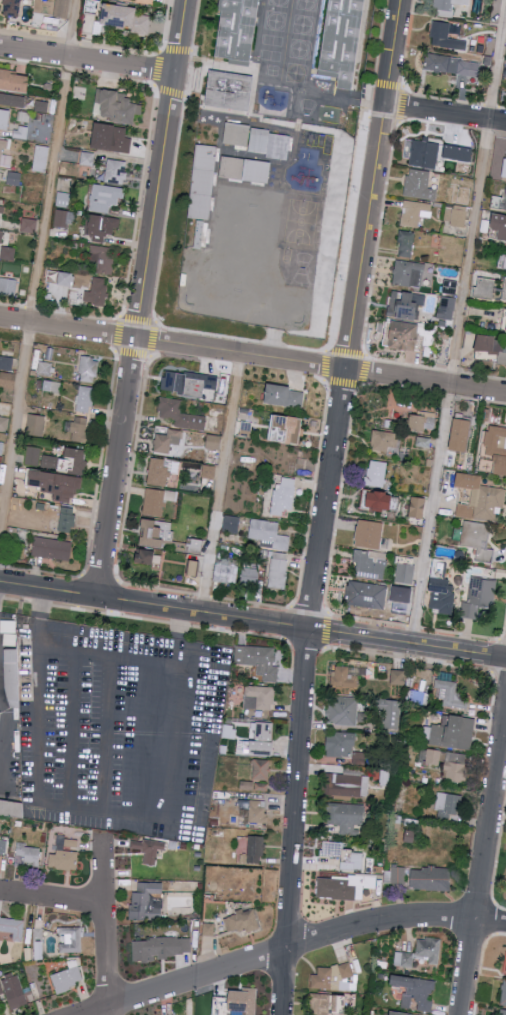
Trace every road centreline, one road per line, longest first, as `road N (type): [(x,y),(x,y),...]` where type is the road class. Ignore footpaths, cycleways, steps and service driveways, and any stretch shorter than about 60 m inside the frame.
road 1 (residential): [(285,1014),(306,627),(400,0)]
road 2 (residential): [(97,597),(185,0)]
road 3 (tertiary): [(0,582),(505,659)]
road 4 (residential): [(0,318),(505,394)]
road 5 (residential): [(88,1014),(345,931),(453,918),(505,925)]
road 6 (residential): [(460,1014),(505,716)]
road 7 (residential): [(108,1014),(102,837)]
road 8 (residential): [(0,45),(174,74)]
road 9 (residential): [(385,104),(505,122)]

